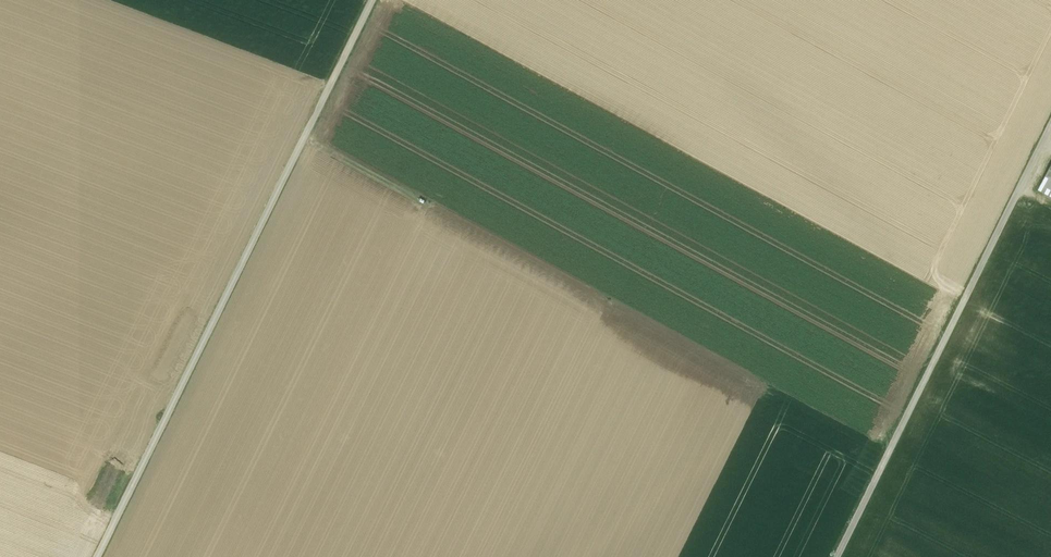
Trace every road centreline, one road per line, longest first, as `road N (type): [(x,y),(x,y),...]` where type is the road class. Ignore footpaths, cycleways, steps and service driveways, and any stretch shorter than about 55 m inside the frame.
road 1 (track): [(97,556),(372,0)]
road 2 (track): [(838,556),(1050,127)]

